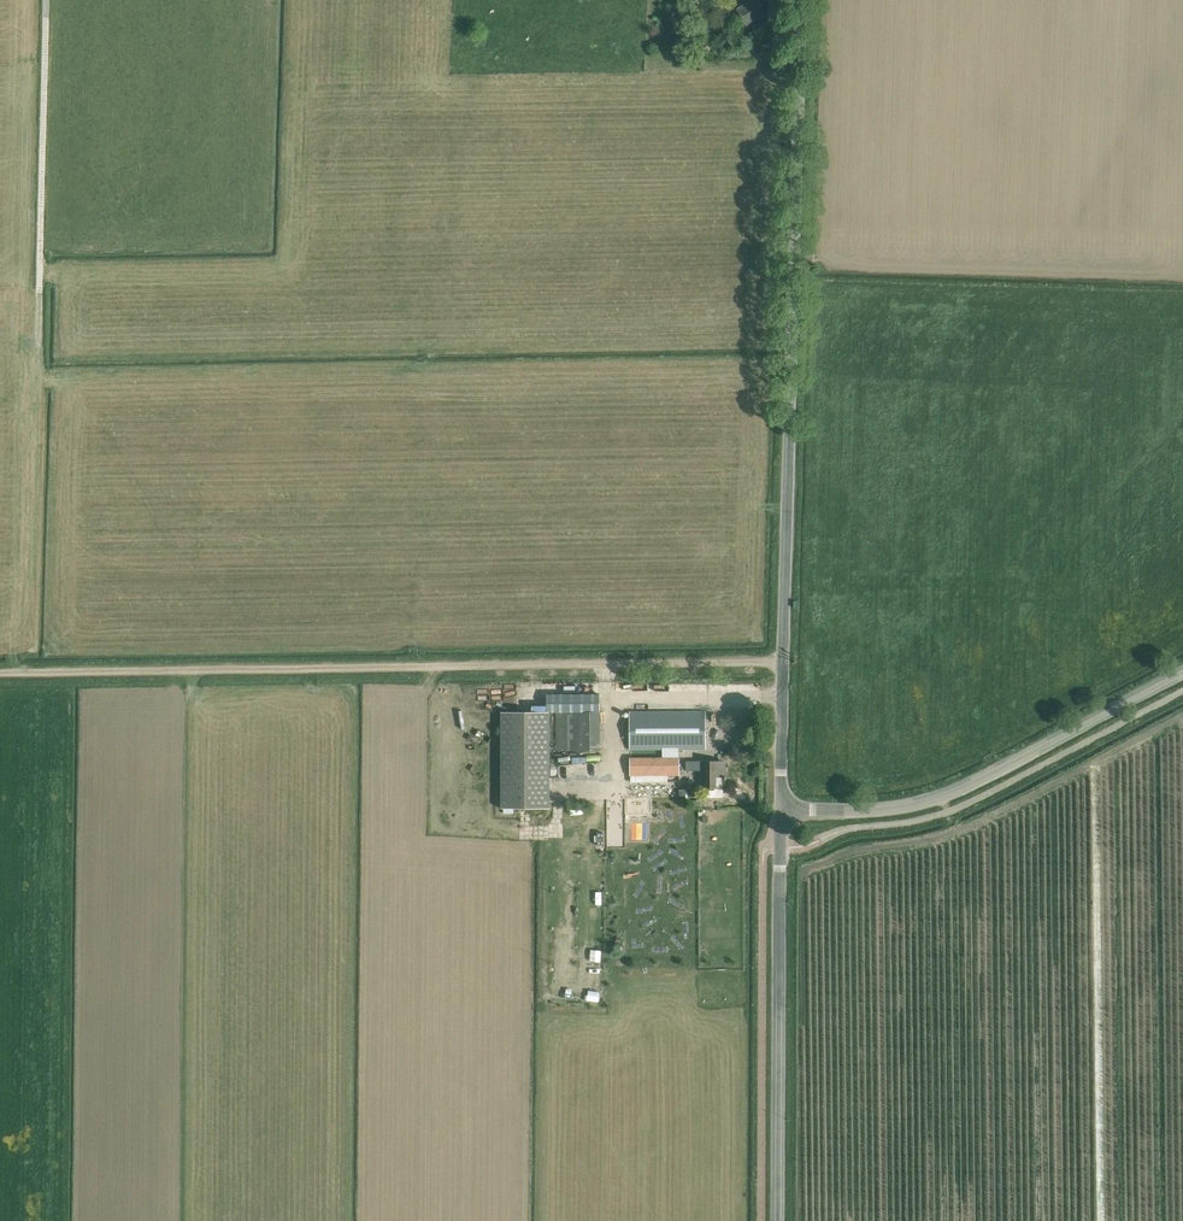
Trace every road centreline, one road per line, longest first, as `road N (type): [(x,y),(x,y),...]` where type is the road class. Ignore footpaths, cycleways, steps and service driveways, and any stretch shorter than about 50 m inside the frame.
road 1 (unclassified): [(0,673),(784,661)]
road 2 (unclassified): [(784,661),(802,0)]
road 3 (unclassified): [(782,811),(935,797),(1182,671)]
road 4 (unclassified): [(773,1220),(782,811)]
road 5 (unclassified): [(782,811),(784,661)]

